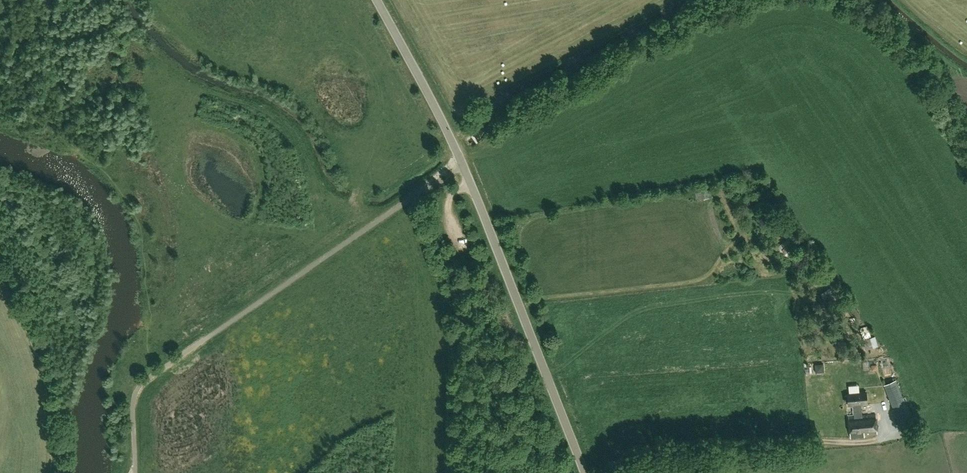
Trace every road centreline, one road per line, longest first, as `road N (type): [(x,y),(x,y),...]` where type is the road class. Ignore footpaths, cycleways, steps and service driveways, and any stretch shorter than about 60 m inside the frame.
road 1 (unclassified): [(585,472),(463,166),(376,0)]

